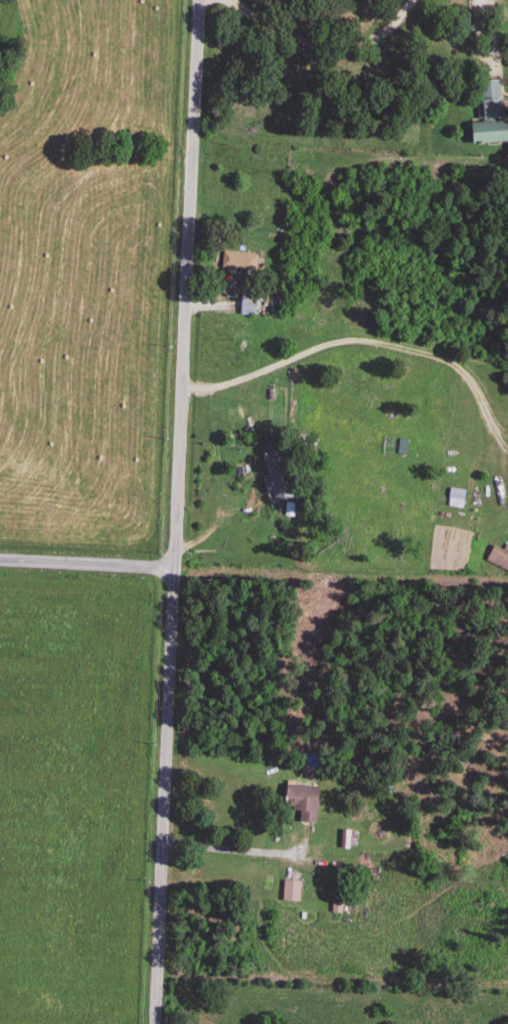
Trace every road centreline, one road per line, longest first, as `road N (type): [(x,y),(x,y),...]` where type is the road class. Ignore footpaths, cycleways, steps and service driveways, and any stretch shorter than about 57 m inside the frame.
road 1 (residential): [(160,1023),(171,564),(182,549),(201,0)]
road 2 (residential): [(184,386),(216,388),(302,366),(343,341),(431,349),(473,368),(489,400),(504,443),(502,506)]
road 3 (residential): [(171,564),(0,562)]

